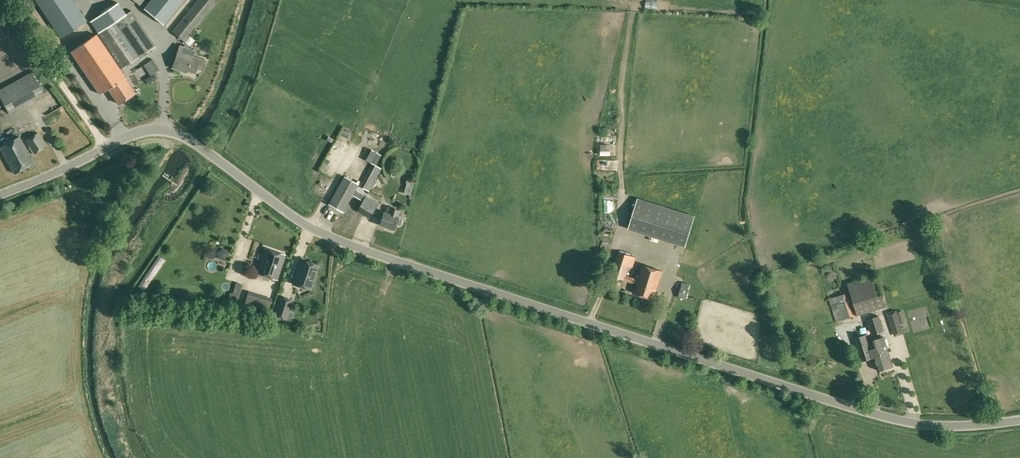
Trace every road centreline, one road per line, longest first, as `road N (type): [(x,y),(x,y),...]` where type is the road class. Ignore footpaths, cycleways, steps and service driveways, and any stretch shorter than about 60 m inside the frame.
road 1 (unclassified): [(0,194),(134,133),(168,129),(302,222),(376,253),(885,418),(951,426),(1019,421)]
road 2 (track): [(147,457),(122,397),(115,302),(220,149),(253,74)]

